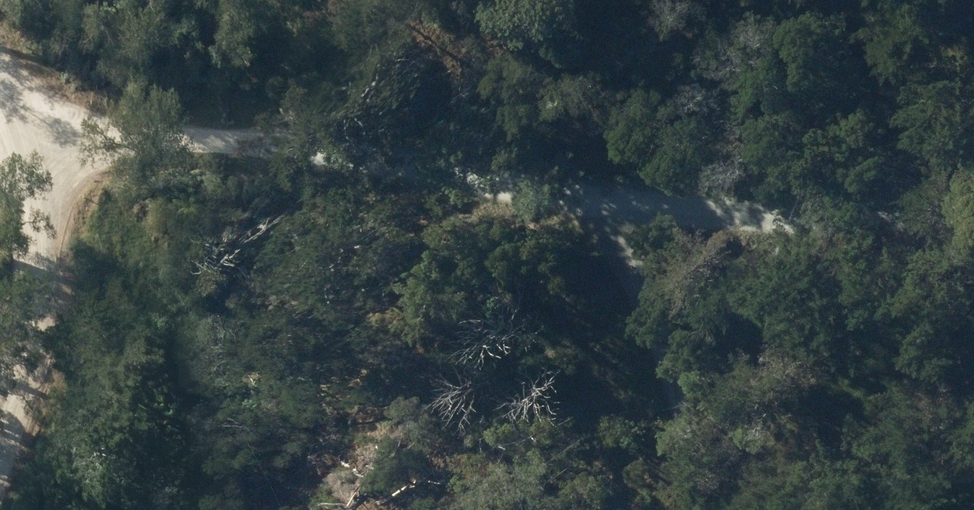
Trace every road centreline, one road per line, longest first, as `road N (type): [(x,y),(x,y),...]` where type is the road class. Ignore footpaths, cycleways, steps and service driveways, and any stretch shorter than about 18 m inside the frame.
road 1 (unclassified): [(618,215),(245,143),(28,153)]
road 2 (unclassified): [(973,205),(618,215)]
road 3 (unclassified): [(638,509),(606,289),(618,215)]
road 4 (unclassified): [(0,439),(20,385),(31,255),(28,153)]

